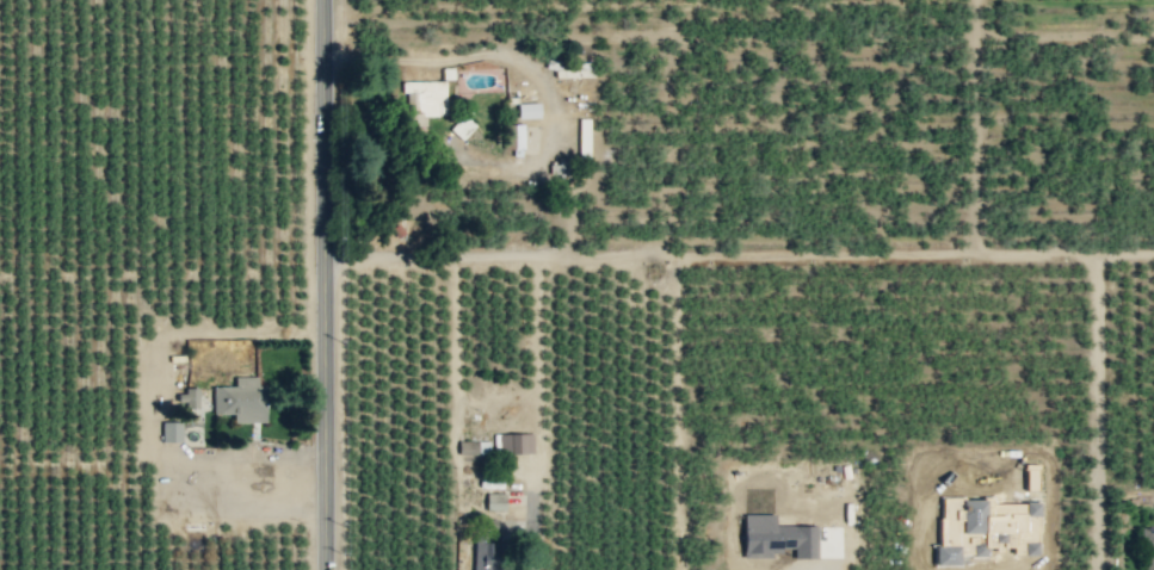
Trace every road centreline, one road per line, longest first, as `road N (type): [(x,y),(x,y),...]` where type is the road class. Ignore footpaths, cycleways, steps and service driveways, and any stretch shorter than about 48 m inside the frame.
road 1 (residential): [(328,569),(324,0)]
road 2 (track): [(560,255),(1026,253)]
road 3 (track): [(325,61),(438,61),(494,51),(520,63),(538,79),(548,107),(536,174),(569,210),(560,255)]
road 4 (track): [(326,256),(560,255)]

